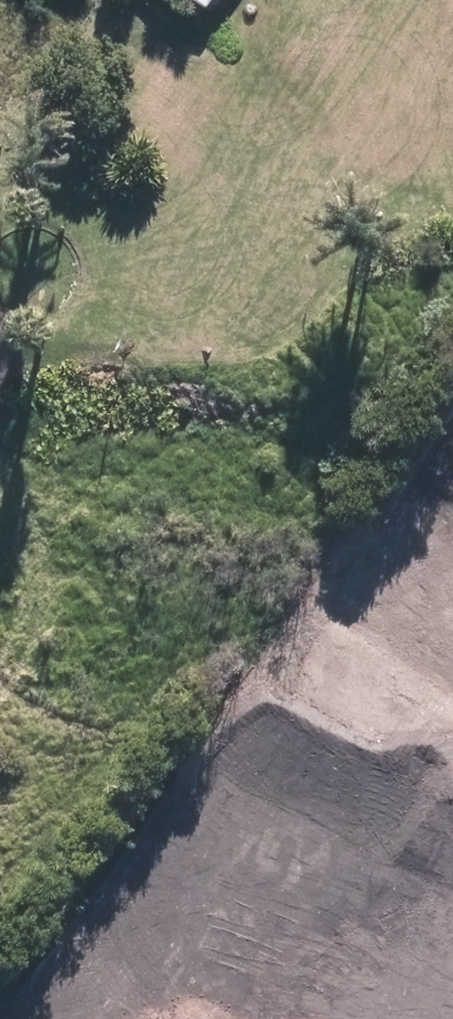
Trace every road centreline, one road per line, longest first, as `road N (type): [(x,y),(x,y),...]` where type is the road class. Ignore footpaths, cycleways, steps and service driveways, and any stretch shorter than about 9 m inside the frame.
road 1 (unknown): [(0,447),(325,612)]
road 2 (unknown): [(202,0),(0,259)]
road 3 (residential): [(325,612),(452,665)]

